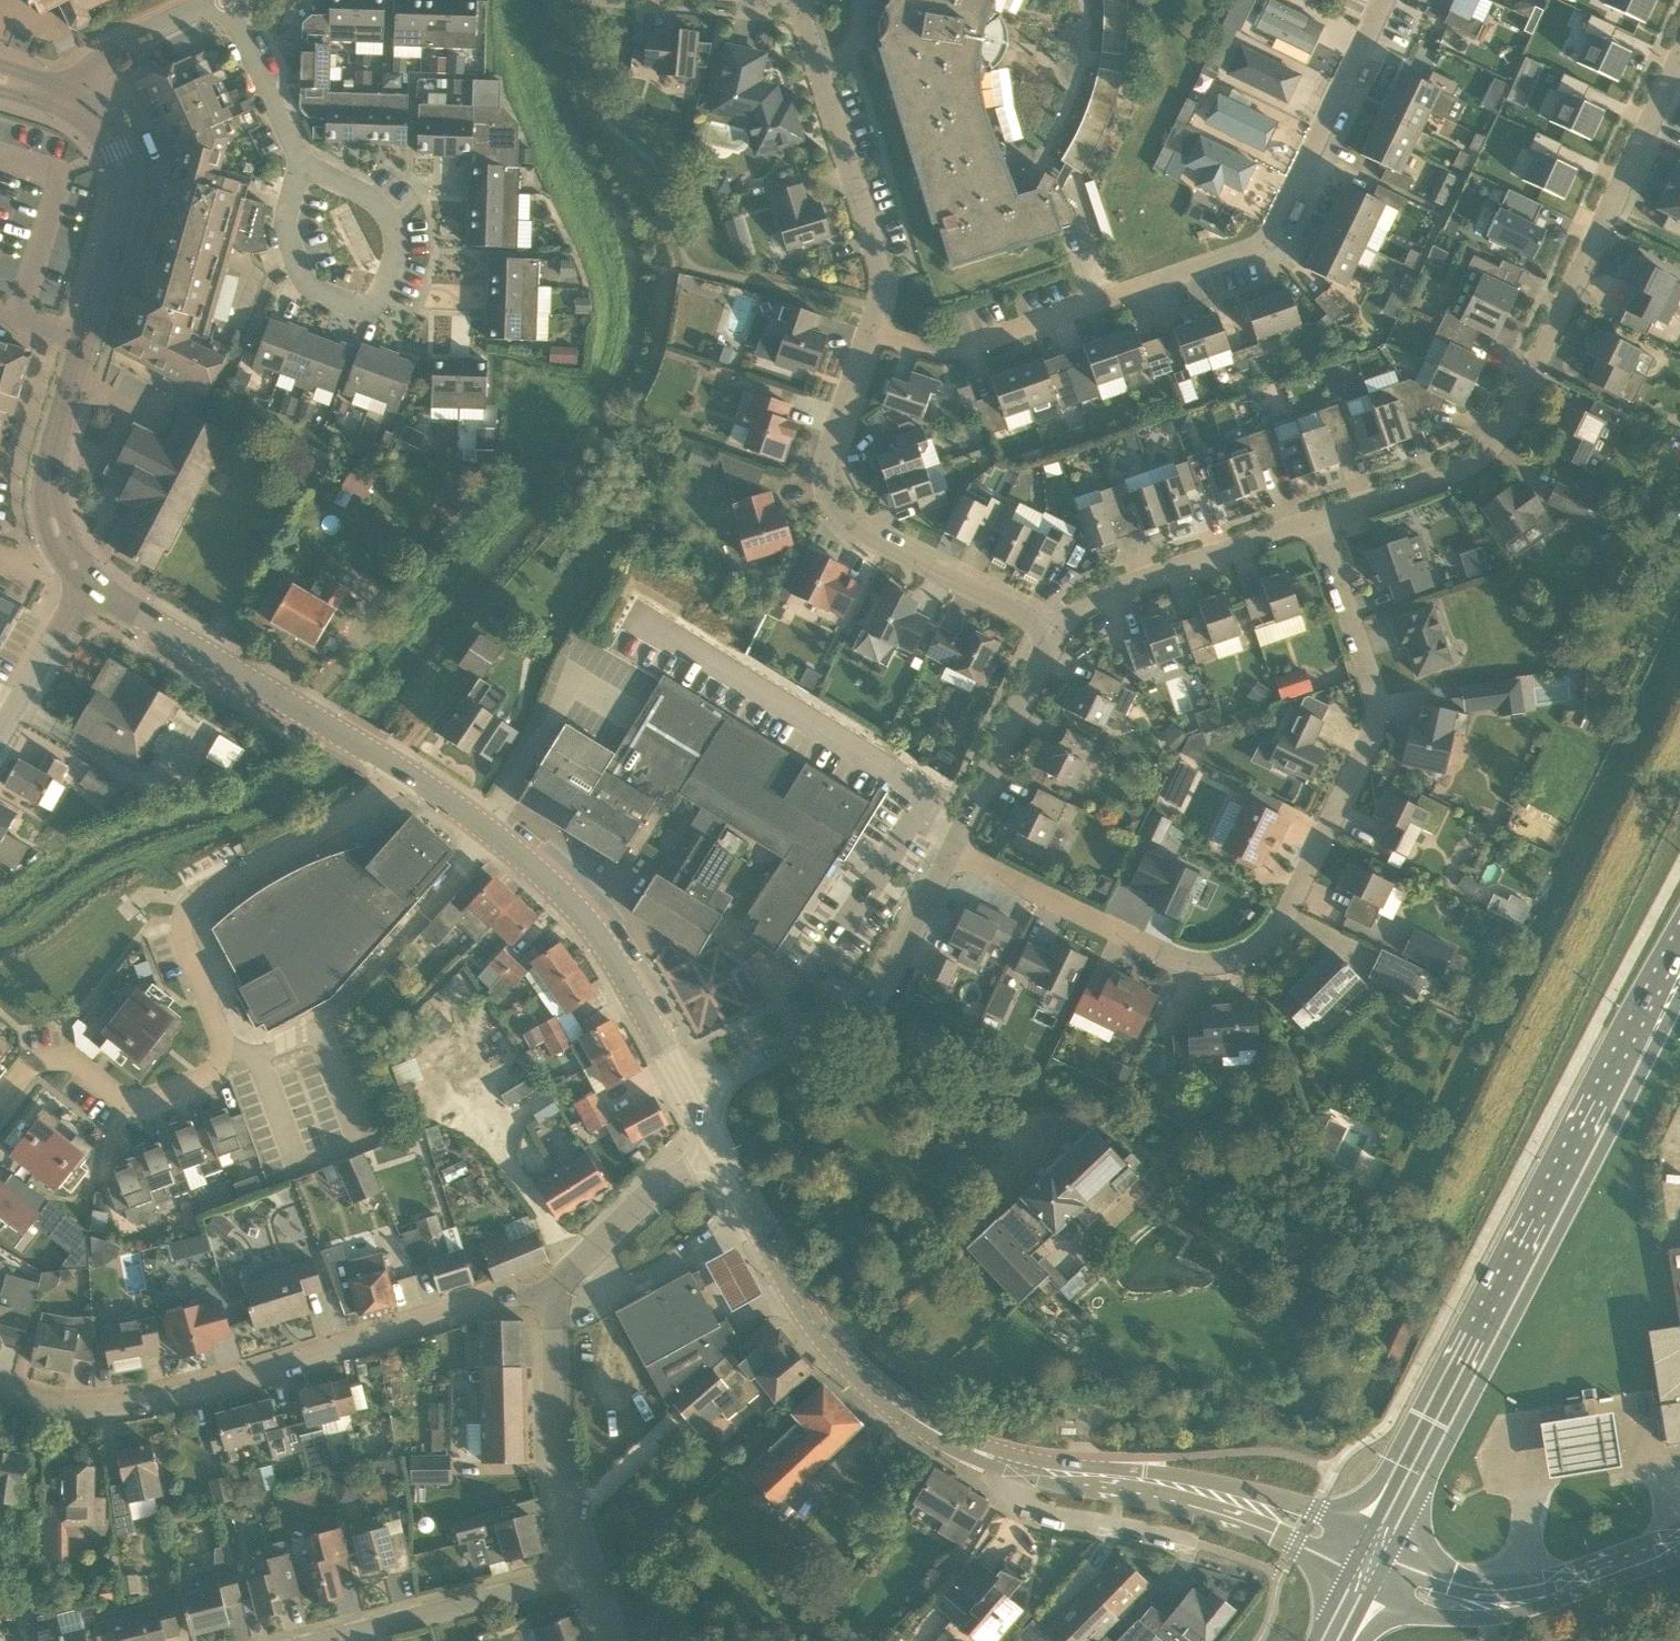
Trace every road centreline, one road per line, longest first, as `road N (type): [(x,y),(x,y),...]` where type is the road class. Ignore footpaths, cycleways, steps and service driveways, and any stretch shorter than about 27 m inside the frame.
road 1 (residential): [(954,851),(1175,958),(1207,966),(1258,946),(1291,904),(1377,718),(1371,680),(1312,522)]
road 2 (residential): [(876,333),(942,358),(1054,322),(1273,231),(1298,201),(1388,0)]
road 3 (unclassified): [(0,1107),(32,1066),(57,1061),(79,1065),(124,1100),(202,1080),(220,1062),(222,1041),(183,927),(190,902),(354,811),(399,776)]
road 4 (primary): [(1374,1550),(1679,953)]
road 5 (residential): [(1679,55),(1503,433),(1443,476),(1312,522)]
road 6 (residential): [(556,1293),(509,1295),(167,1398),(49,1405),(0,1389)]
road 7 (tertiary): [(86,589),(60,552),(51,507),(123,204),(114,148),(92,116),(56,97)]
road 8 (residential): [(1053,627),(852,537),(826,467),(876,333)]
road 9 (tertiary): [(687,1090),(615,953),(576,904),(502,839),(399,776)]
road 10 (tertiary): [(999,1461),(927,1429),(855,1375),(792,1295),(715,1155)]
road 11 (residential): [(687,1090),(883,989),(954,851)]
road 12 (tertiary): [(399,776),(125,622),(86,589)]
road 13 (residential): [(302,169),(387,212),(398,236),(394,277),(373,310),(324,291),(307,276),(288,231),(288,207)]
road 14 (residential): [(876,333),(883,269),(799,0)]
road 15 (residential): [(1312,522),(1109,588),(1053,627)]
road 16 (residential): [(591,1569),(569,1499),(559,1420),(556,1293)]
road 17 (residential): [(329,1640),(591,1569)]
road 18 (residential): [(954,851),(1053,627)]
road 19 (tertiary): [(1229,1510),(999,1461)]
road 20 (residential): [(999,1461),(1017,1495),(1050,1515),(1204,1545)]
road 21 (residential): [(556,1293),(643,1199),(715,1155)]
road 22 (residential): [(56,97),(108,53),(216,0)]
road 23 (residential): [(224,0),(302,169)]
road 24 (secondary): [(1504,1606),(1679,1546)]
road 25 (residential): [(0,731),(86,589)]
road 26 (tertiary): [(1374,1550),(1285,1504),(1229,1510)]
road 27 (secondary): [(1361,1574),(1450,1618),(1504,1606)]
road 28 (tertiary): [(1229,1510),(1361,1574)]
road 29 (secondary): [(1504,1606),(1374,1550)]

